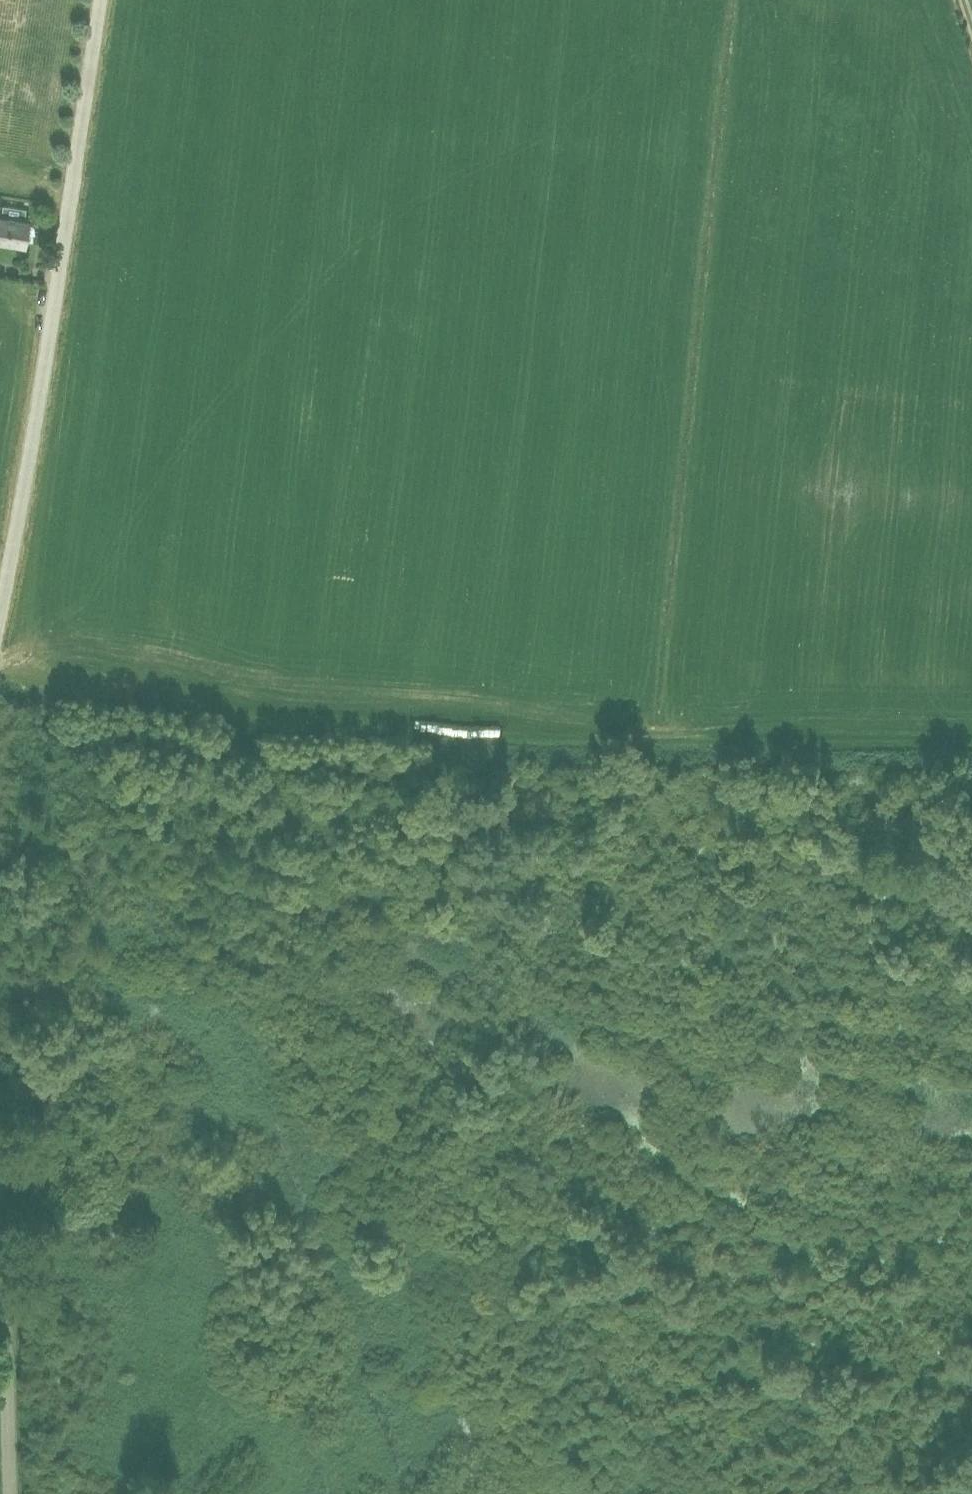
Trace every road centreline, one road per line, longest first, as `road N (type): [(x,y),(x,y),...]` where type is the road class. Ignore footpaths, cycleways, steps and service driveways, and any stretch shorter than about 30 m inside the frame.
road 1 (unclassified): [(0,618),(101,0)]
road 2 (unclassified): [(11,1493),(0,1236)]

